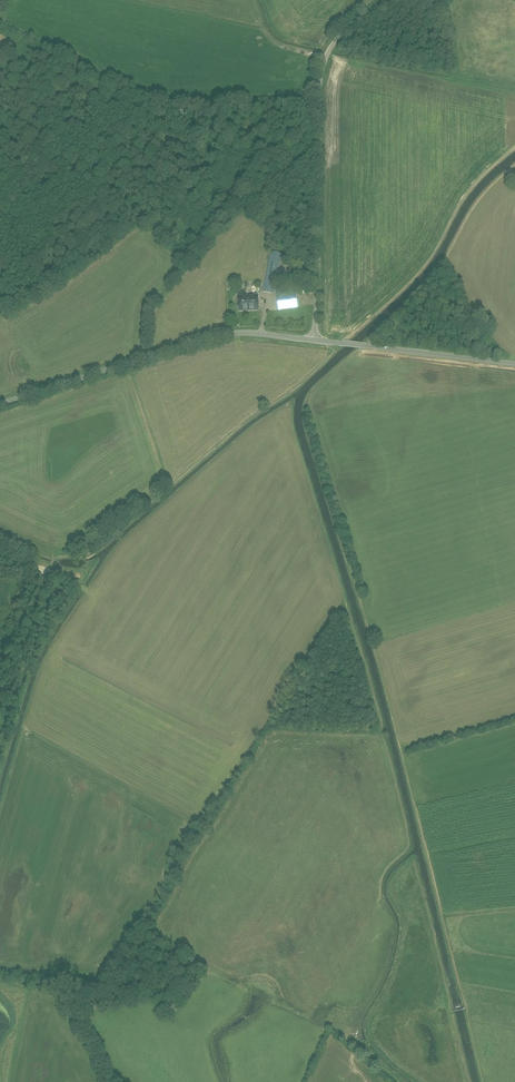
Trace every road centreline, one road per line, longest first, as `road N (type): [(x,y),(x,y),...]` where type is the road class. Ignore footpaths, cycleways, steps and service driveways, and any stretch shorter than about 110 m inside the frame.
road 1 (unclassified): [(314,341),(320,66),(331,41),(388,0)]
road 2 (tertiary): [(0,404),(214,336),(314,341)]
road 3 (tertiary): [(514,363),(314,341)]

